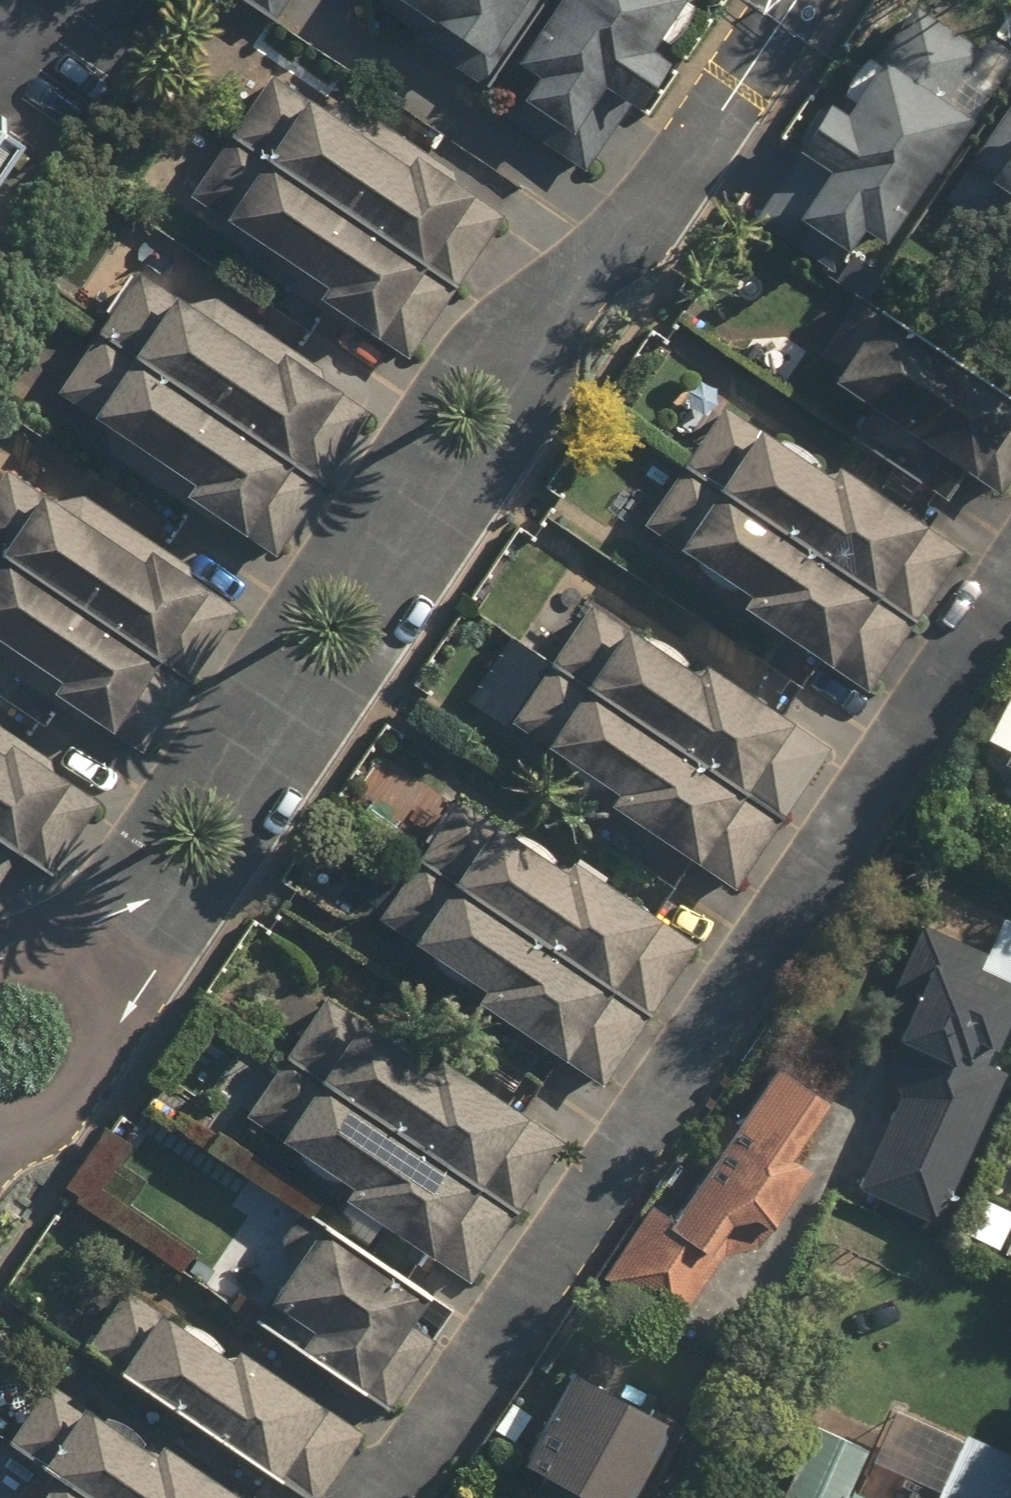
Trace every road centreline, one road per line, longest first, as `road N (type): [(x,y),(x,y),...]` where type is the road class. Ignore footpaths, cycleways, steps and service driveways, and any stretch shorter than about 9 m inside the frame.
road 1 (residential): [(0,1110),(545,310),(644,231),(797,0)]
road 2 (residential): [(1010,565),(380,1497)]

